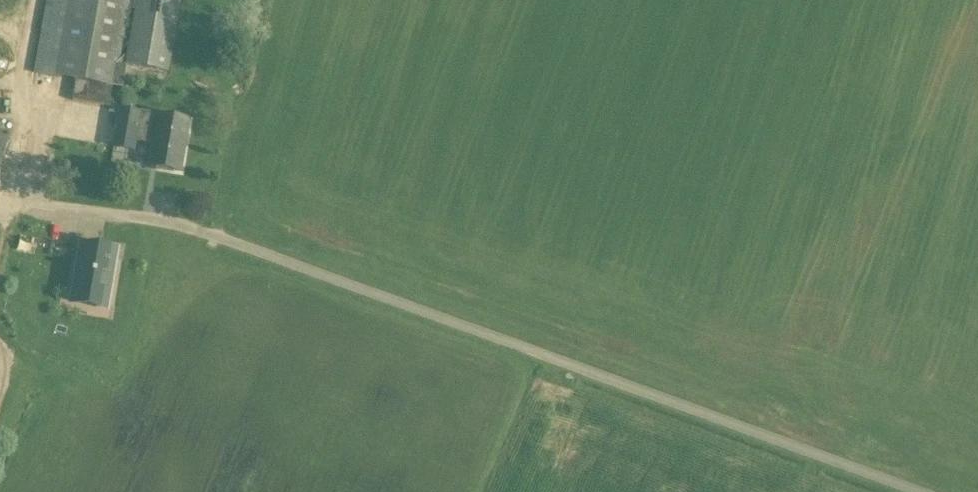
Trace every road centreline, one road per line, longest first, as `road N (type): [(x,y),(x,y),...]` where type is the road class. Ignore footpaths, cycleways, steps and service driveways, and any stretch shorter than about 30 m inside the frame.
road 1 (unclassified): [(920,491),(275,254),(159,224)]

